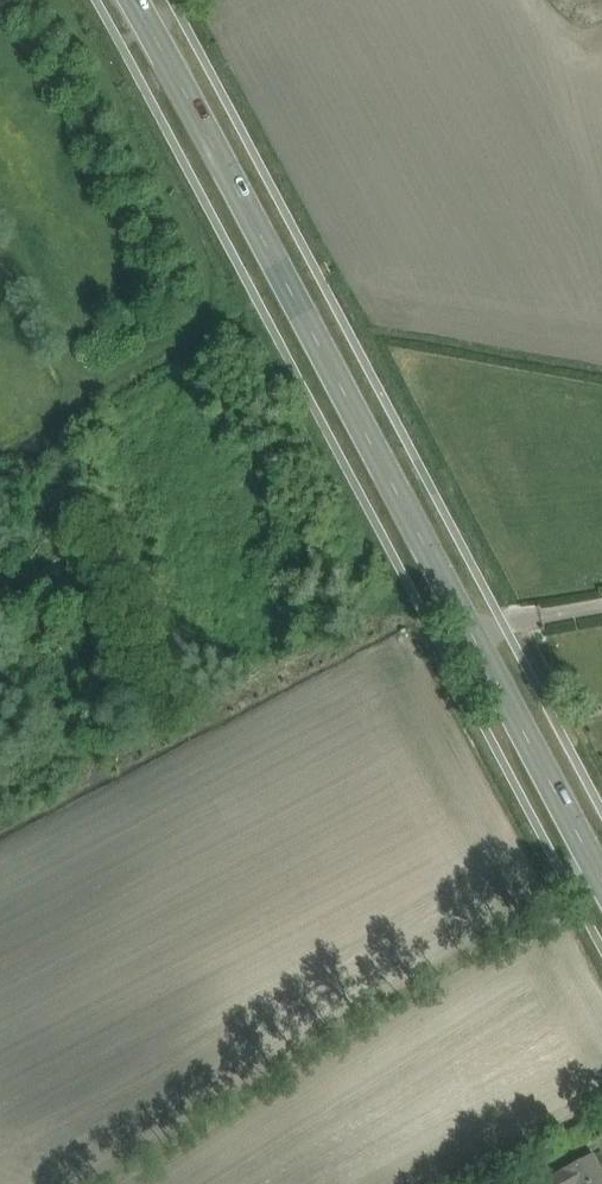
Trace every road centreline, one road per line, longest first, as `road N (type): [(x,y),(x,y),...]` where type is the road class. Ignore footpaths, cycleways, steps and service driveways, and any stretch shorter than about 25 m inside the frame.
road 1 (secondary): [(601,876),(133,0)]

